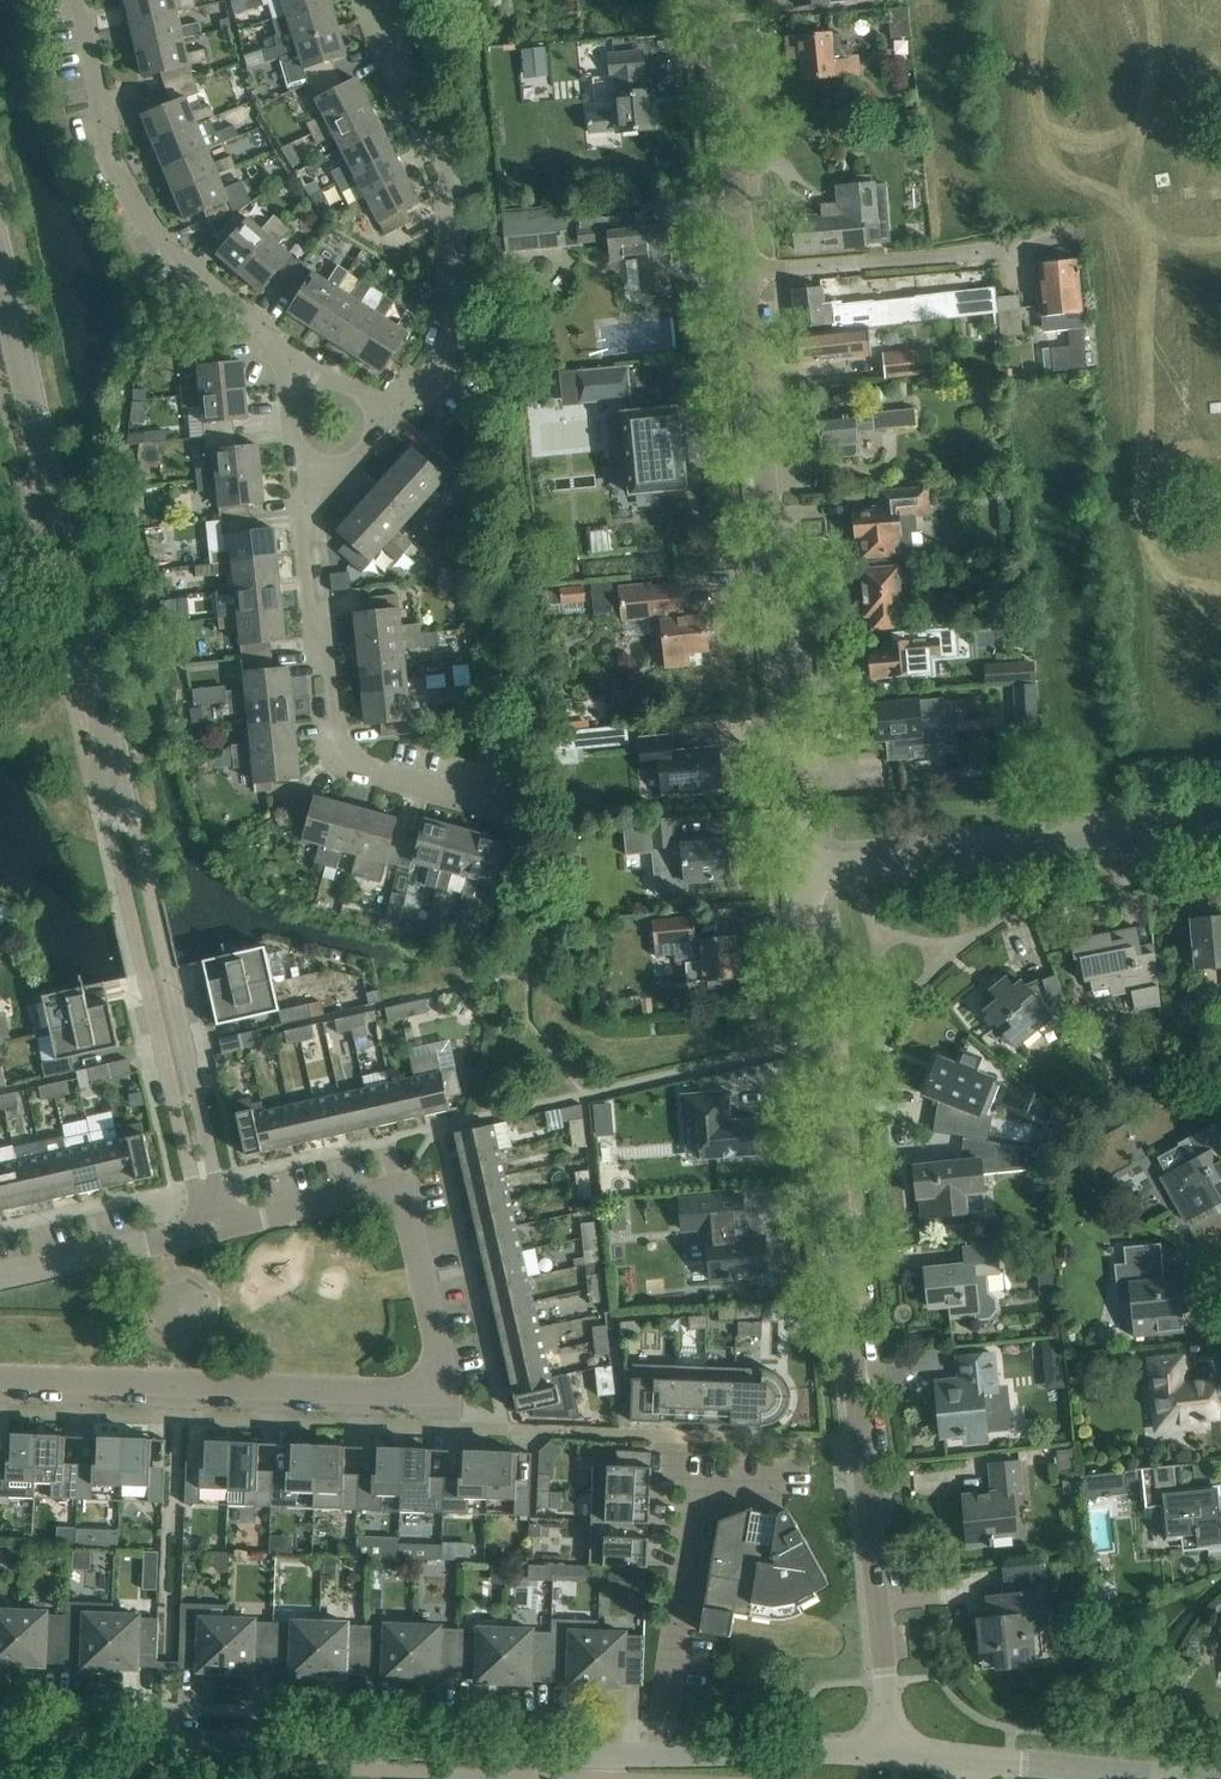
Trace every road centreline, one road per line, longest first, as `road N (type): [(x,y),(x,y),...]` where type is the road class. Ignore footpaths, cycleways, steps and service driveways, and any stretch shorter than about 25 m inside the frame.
road 1 (residential): [(216,1228),(0,303)]
road 2 (residential): [(890,1756),(803,874)]
road 3 (residential): [(216,1228),(355,1196),(394,1198),(411,1226),(440,1358),(435,1378),(396,1391),(0,1377)]
road 4 (unclassified): [(0,1733),(661,1754)]
road 5 (residential): [(803,874),(744,270)]
road 6 (residential): [(378,413),(425,378),(454,326),(454,268),(445,182),(369,0)]
road 7 (residential): [(299,369),(149,231),(112,167),(85,21),(70,0)]
road 8 (residential): [(499,805),(356,768),(335,743),(307,540),(312,481)]
road 9 (residential): [(803,874),(1220,829)]
road 10 (residential): [(661,1754),(697,1495),(778,1496)]
road 11 (residential): [(744,270),(994,251),(1074,235)]
road 12 (residential): [(744,270),(717,0)]
road 13 (unclassified): [(965,1759),(1220,1775)]
road 14 (unclassified): [(661,1754),(890,1756)]
road 15 (residential): [(0,1277),(216,1228)]

